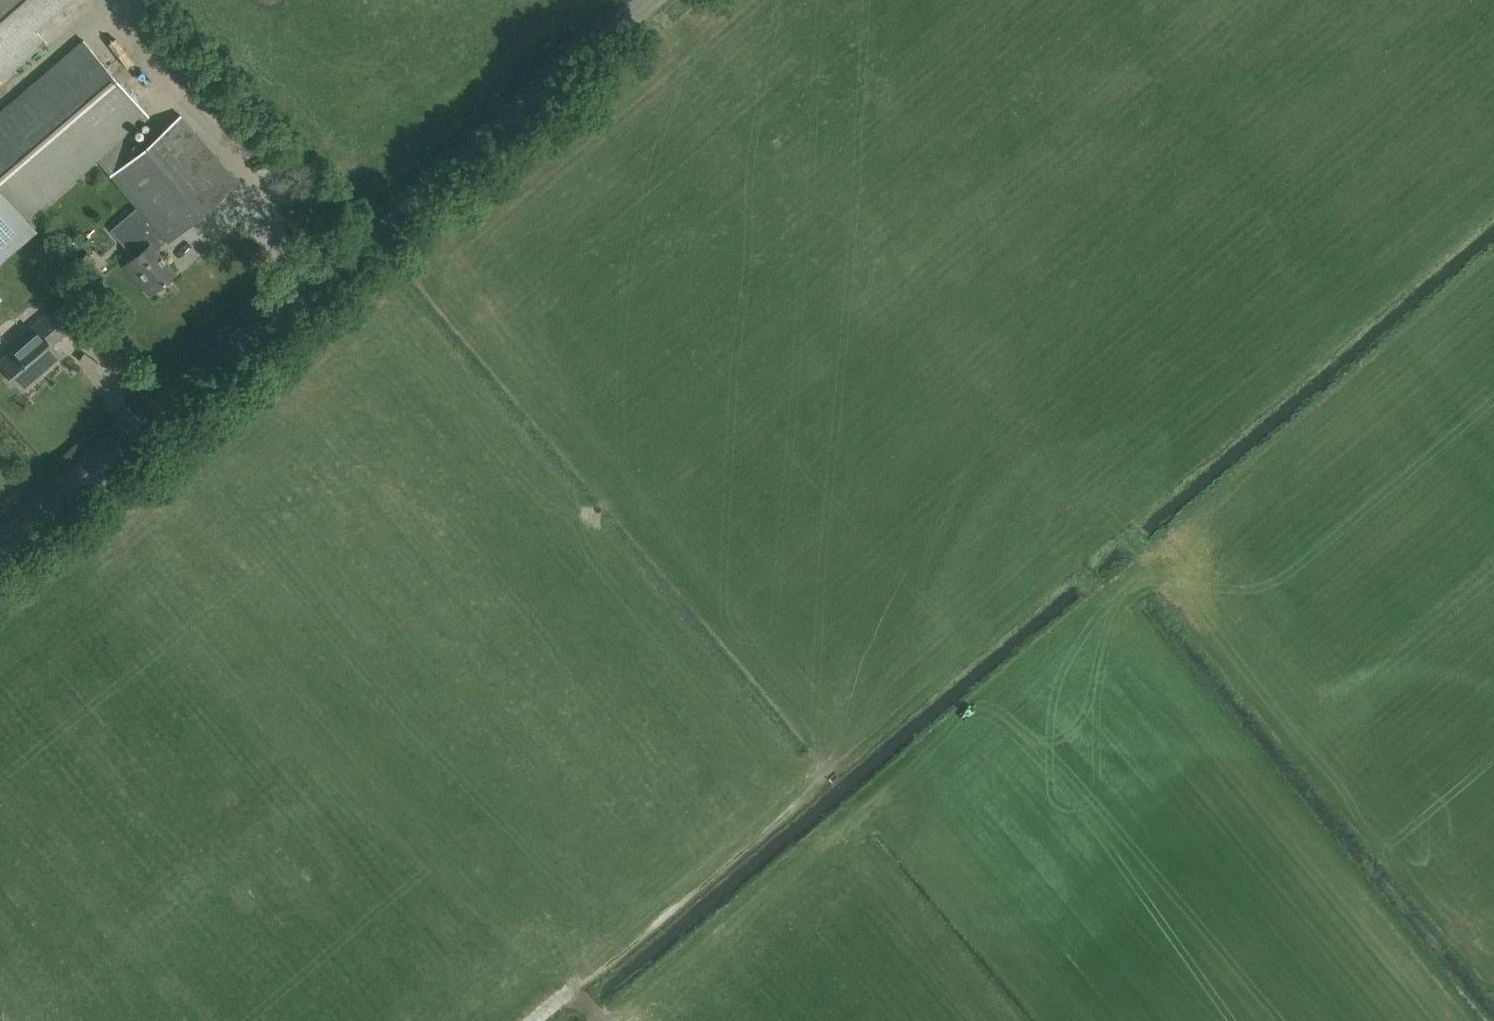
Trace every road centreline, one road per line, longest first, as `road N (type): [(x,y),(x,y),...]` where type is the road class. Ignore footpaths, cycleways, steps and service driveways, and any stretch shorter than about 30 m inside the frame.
road 1 (tertiary): [(0,564),(646,0)]

